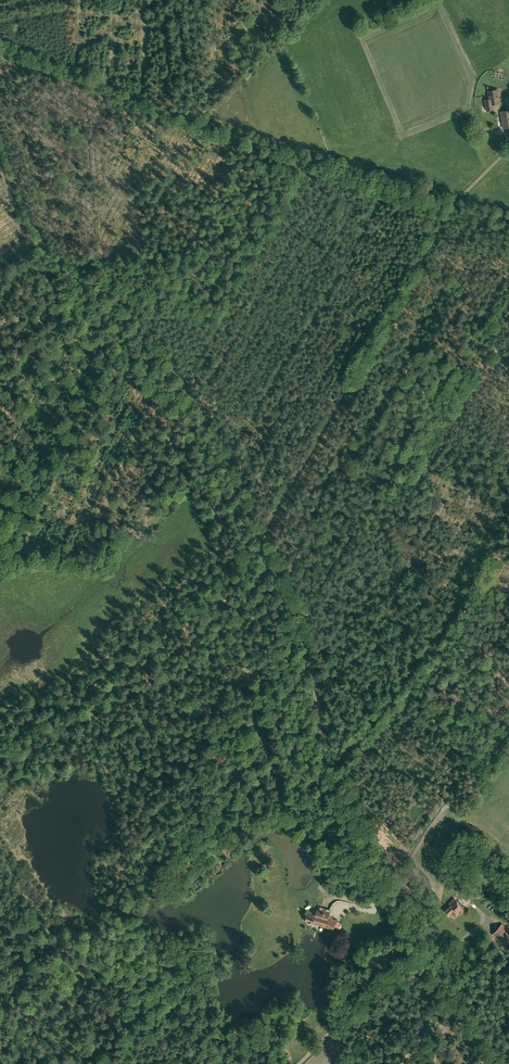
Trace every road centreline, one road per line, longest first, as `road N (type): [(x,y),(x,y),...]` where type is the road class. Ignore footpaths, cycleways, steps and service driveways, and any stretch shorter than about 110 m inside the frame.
road 1 (track): [(0,47),(221,135),(450,212)]
road 2 (track): [(259,534),(218,443),(149,330),(35,250),(0,151)]
road 3 (track): [(415,946),(348,831),(301,636),(259,534)]
road 4 (track): [(259,534),(450,212)]
road 5 (track): [(0,746),(122,668),(259,534)]
road 6 (track): [(415,946),(298,1063)]
road 7 (track): [(109,931),(23,1063)]
road 8 (unclassified): [(503,1063),(415,946)]
road 9 (track): [(201,127),(214,0)]

